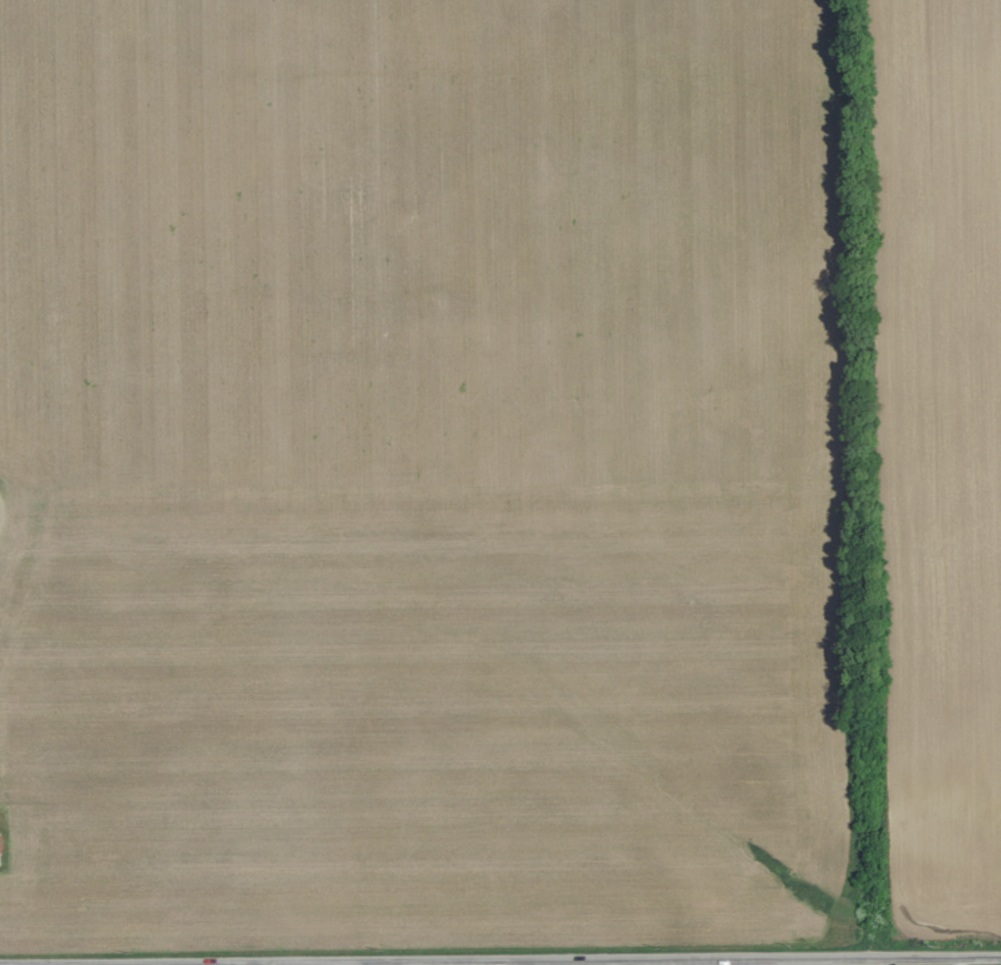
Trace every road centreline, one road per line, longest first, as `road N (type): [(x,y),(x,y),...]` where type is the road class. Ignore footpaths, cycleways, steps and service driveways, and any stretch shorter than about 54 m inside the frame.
road 1 (residential): [(64,964),(1000,956)]

